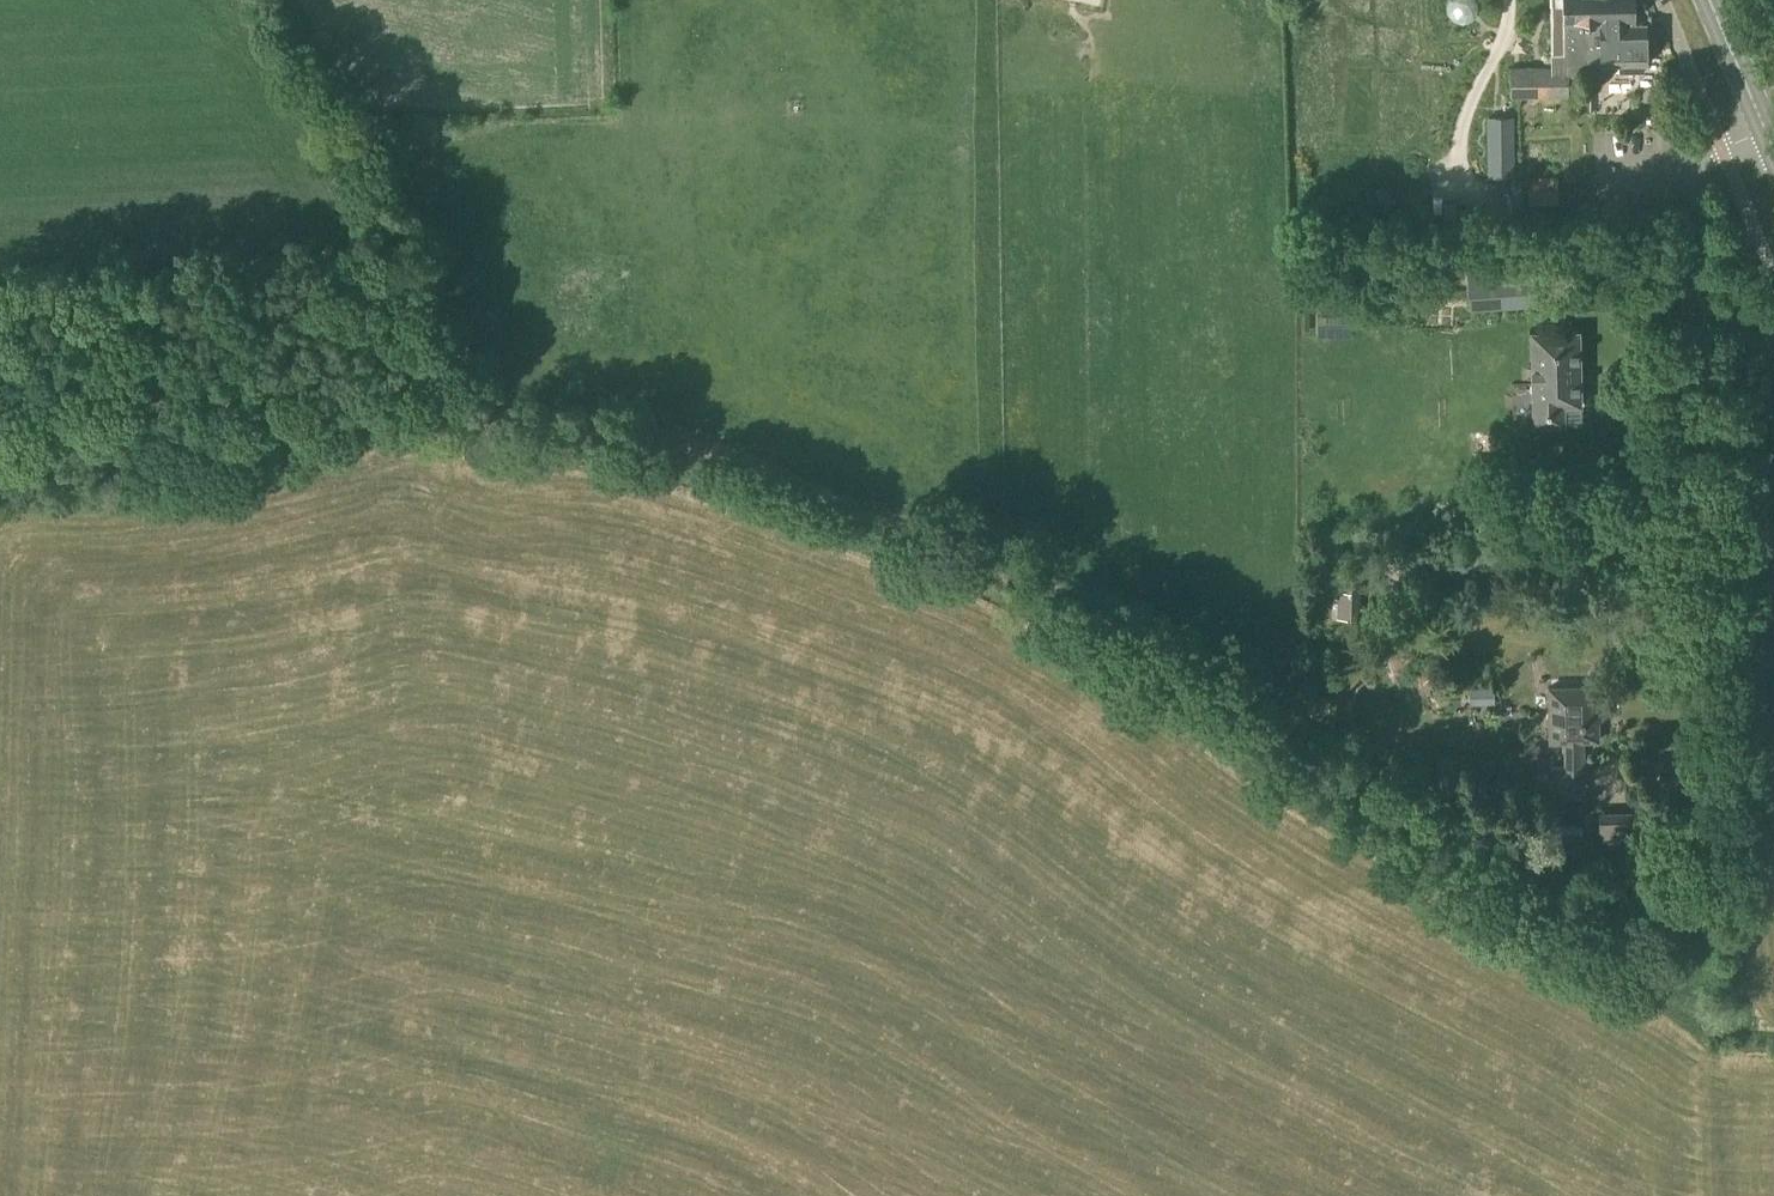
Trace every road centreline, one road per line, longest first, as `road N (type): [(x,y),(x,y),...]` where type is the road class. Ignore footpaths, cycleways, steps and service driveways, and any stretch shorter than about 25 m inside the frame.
road 1 (unclassified): [(1690,861),(1689,183),(1721,149),(1765,130)]
road 2 (primary): [(1765,130),(1708,0)]

